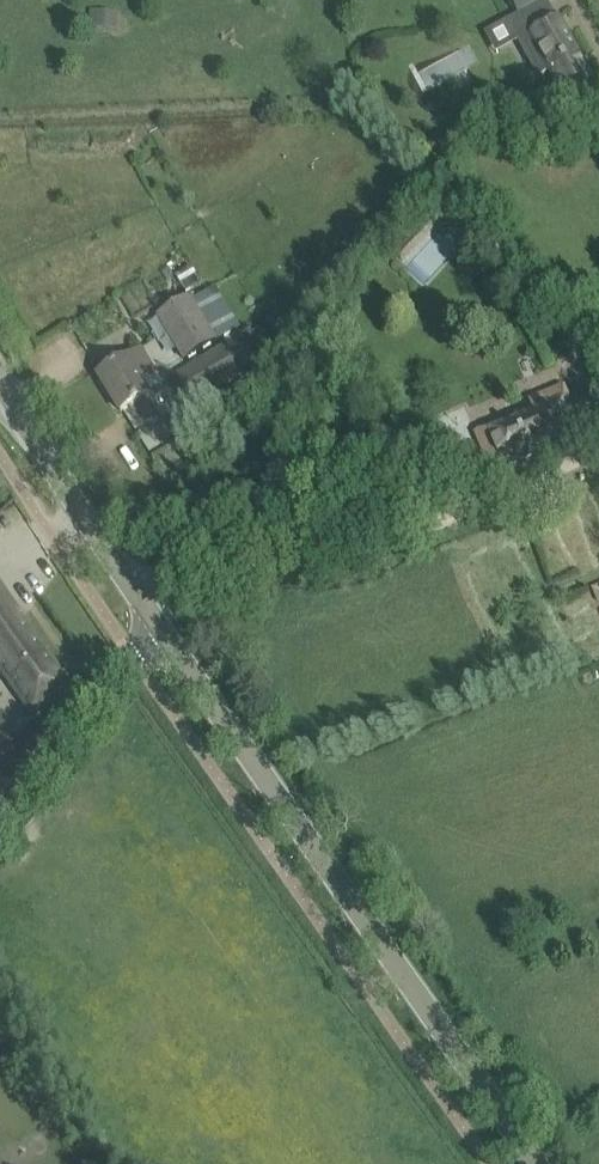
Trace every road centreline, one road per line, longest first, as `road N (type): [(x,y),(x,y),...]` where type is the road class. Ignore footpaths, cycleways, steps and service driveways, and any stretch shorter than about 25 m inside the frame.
road 1 (tertiary): [(535,1163),(162,629)]
road 2 (track): [(128,580),(175,566),(342,549),(598,448)]
road 3 (tertiary): [(162,629),(0,375)]
road 4 (unclassified): [(0,806),(131,652),(162,629)]

